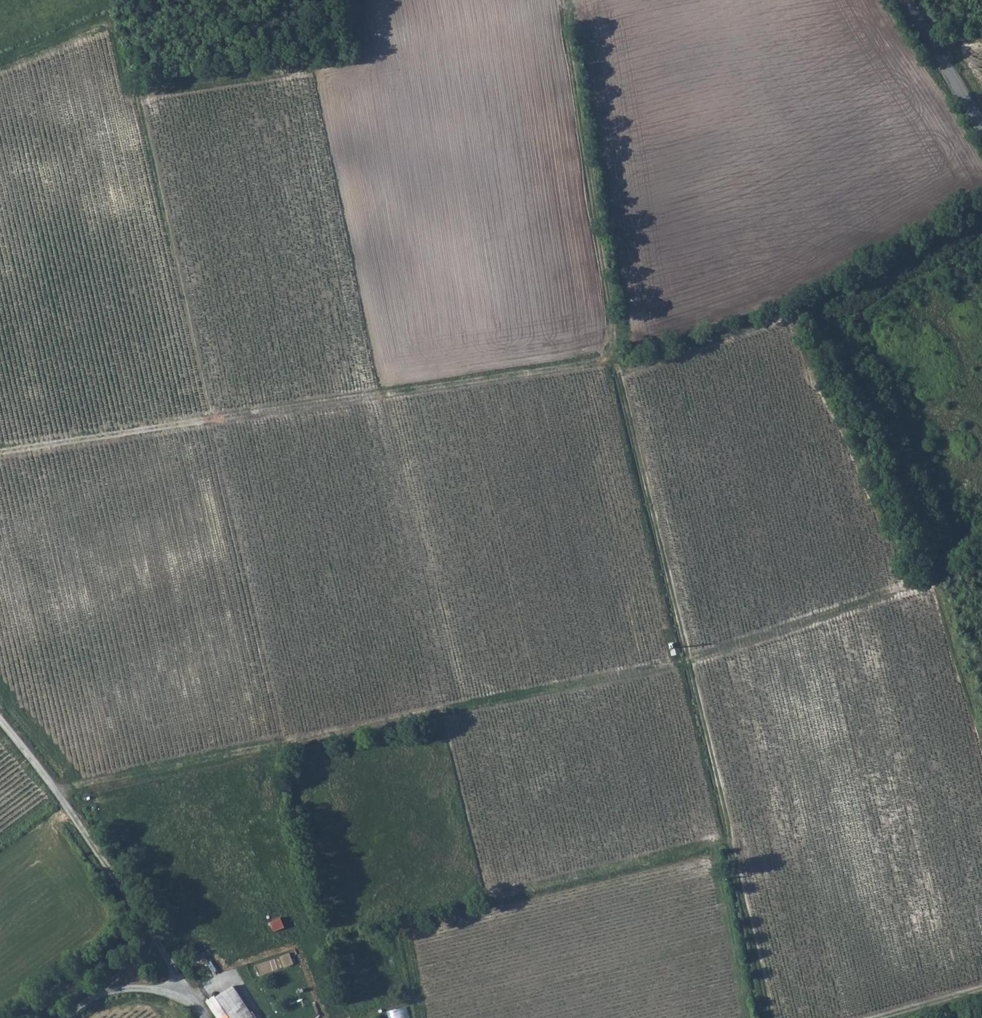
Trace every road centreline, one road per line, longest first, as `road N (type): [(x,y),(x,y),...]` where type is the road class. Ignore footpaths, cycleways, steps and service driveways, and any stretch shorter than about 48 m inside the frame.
road 1 (track): [(91,1000),(159,945),(0,724)]
road 2 (unclassified): [(981,126),(909,0)]

